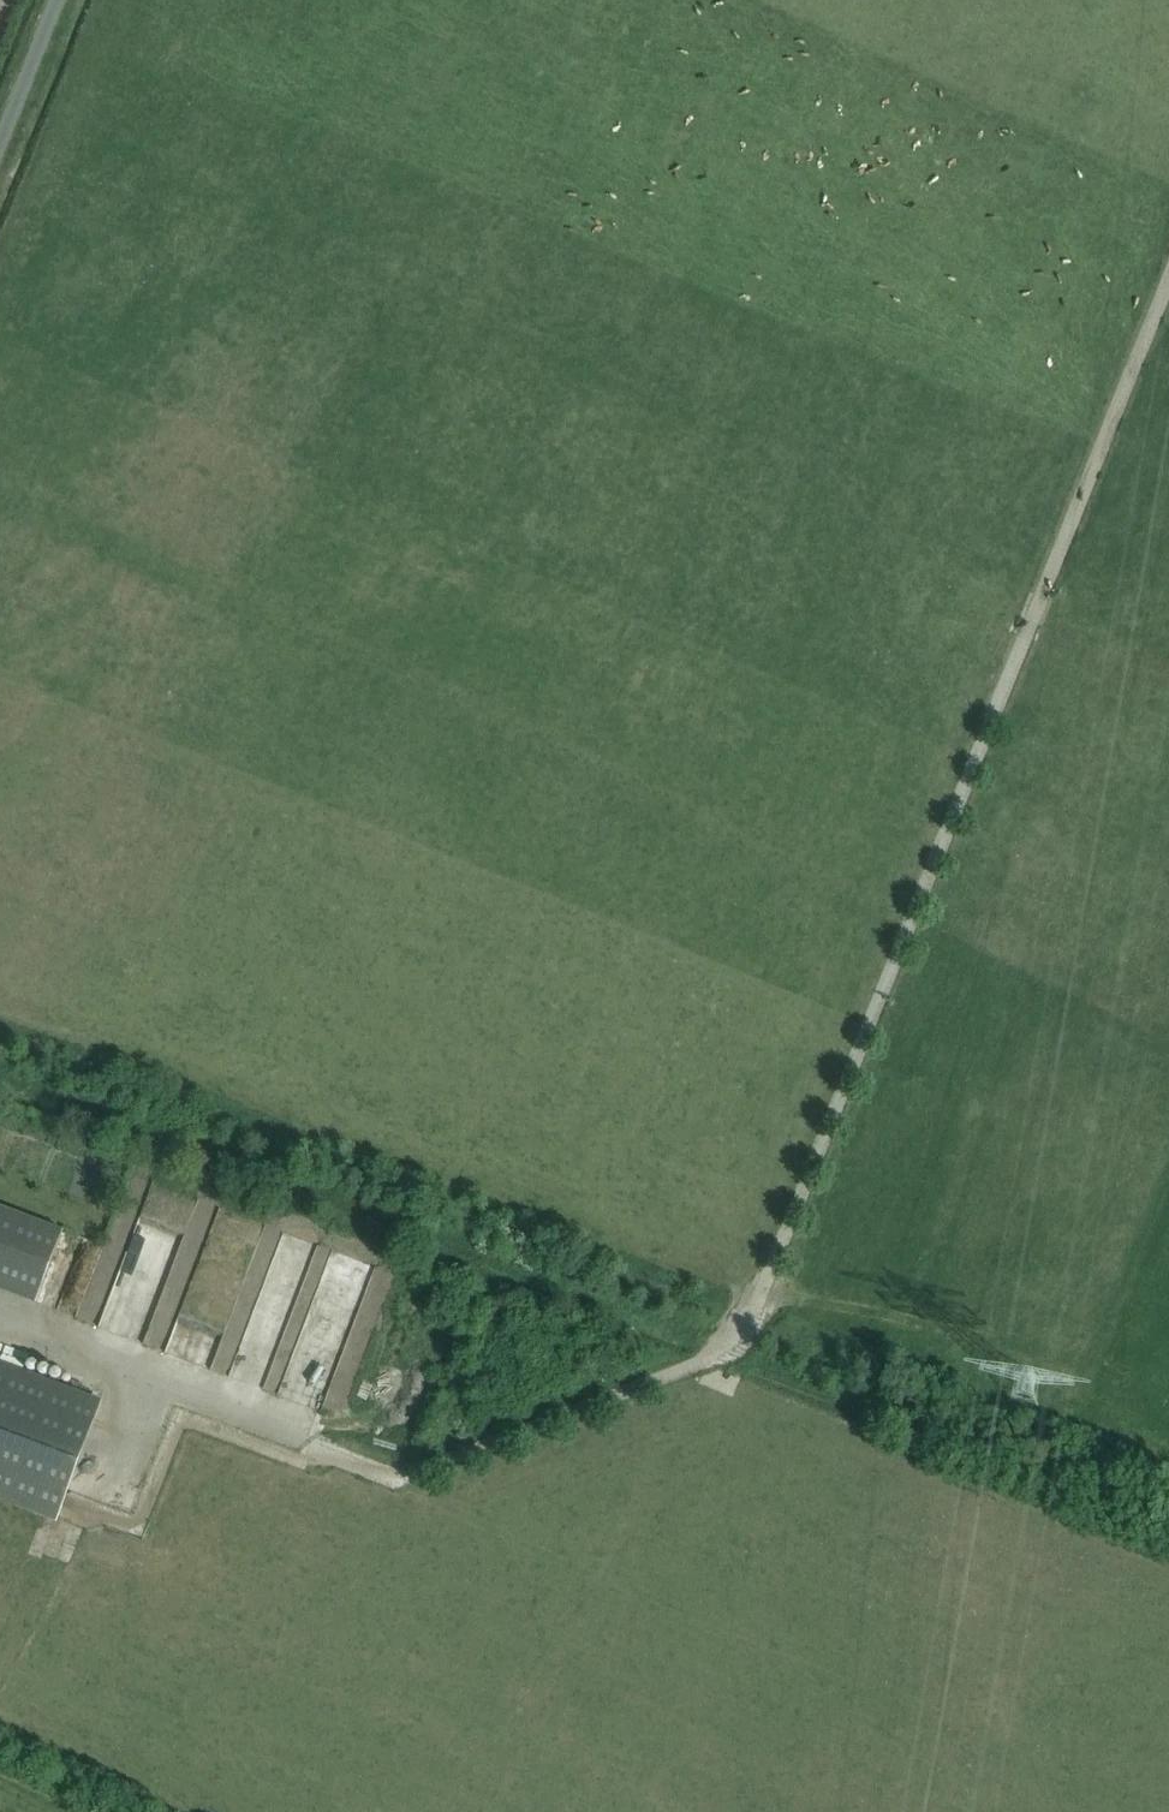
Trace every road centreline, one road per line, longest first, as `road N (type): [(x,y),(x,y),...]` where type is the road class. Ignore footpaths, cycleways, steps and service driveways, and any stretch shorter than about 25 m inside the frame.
road 1 (track): [(1168,262),(720,1357),(387,1485),(288,1442)]
road 2 (unclassified): [(0,140),(58,0)]

